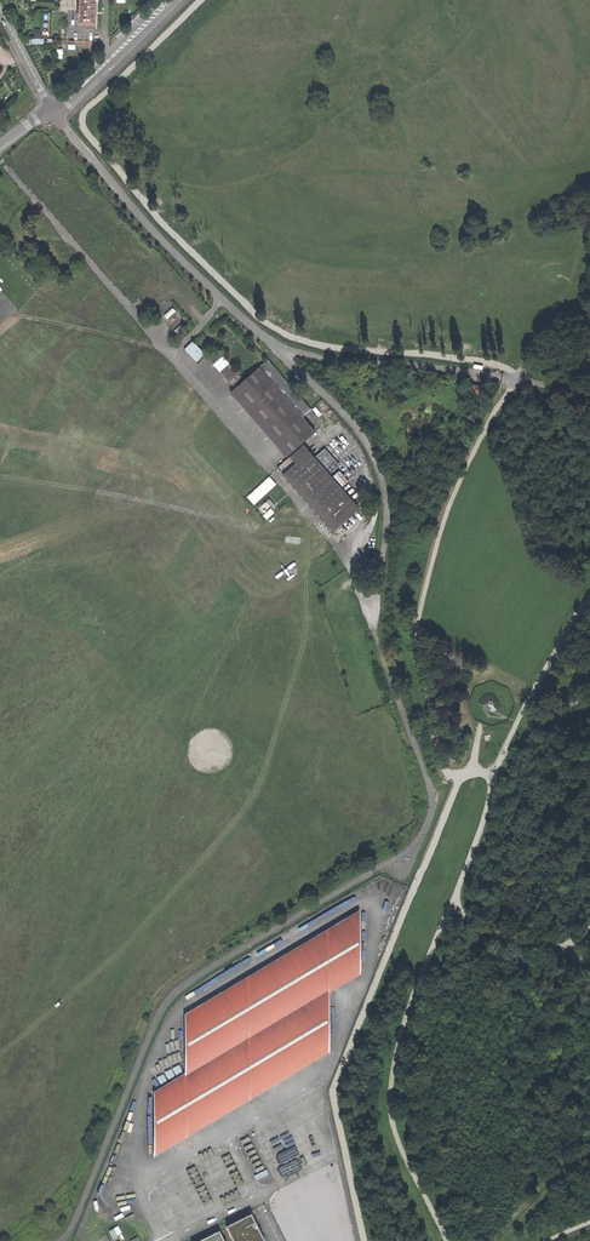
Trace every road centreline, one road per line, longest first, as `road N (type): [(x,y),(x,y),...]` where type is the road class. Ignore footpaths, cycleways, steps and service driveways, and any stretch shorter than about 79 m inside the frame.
road 1 (unclassified): [(60,1240),(161,1008),(180,985),(414,846),(432,805),(375,637),(386,536),(379,471),(337,406),(274,343)]
road 2 (track): [(589,931),(551,948),(480,929),(459,888),(512,735),(589,598)]
road 3 (track): [(514,379),(461,481),(416,626),(437,751),(452,774)]
road 4 (track): [(459,888),(404,1024),(391,1102),(400,1143),(448,1240)]
road 5 (unclassified): [(53,111),(153,232),(274,343)]
road 6 (unclassified): [(274,343),(335,361),(502,378)]
road 7 (residential): [(170,0),(53,111)]

